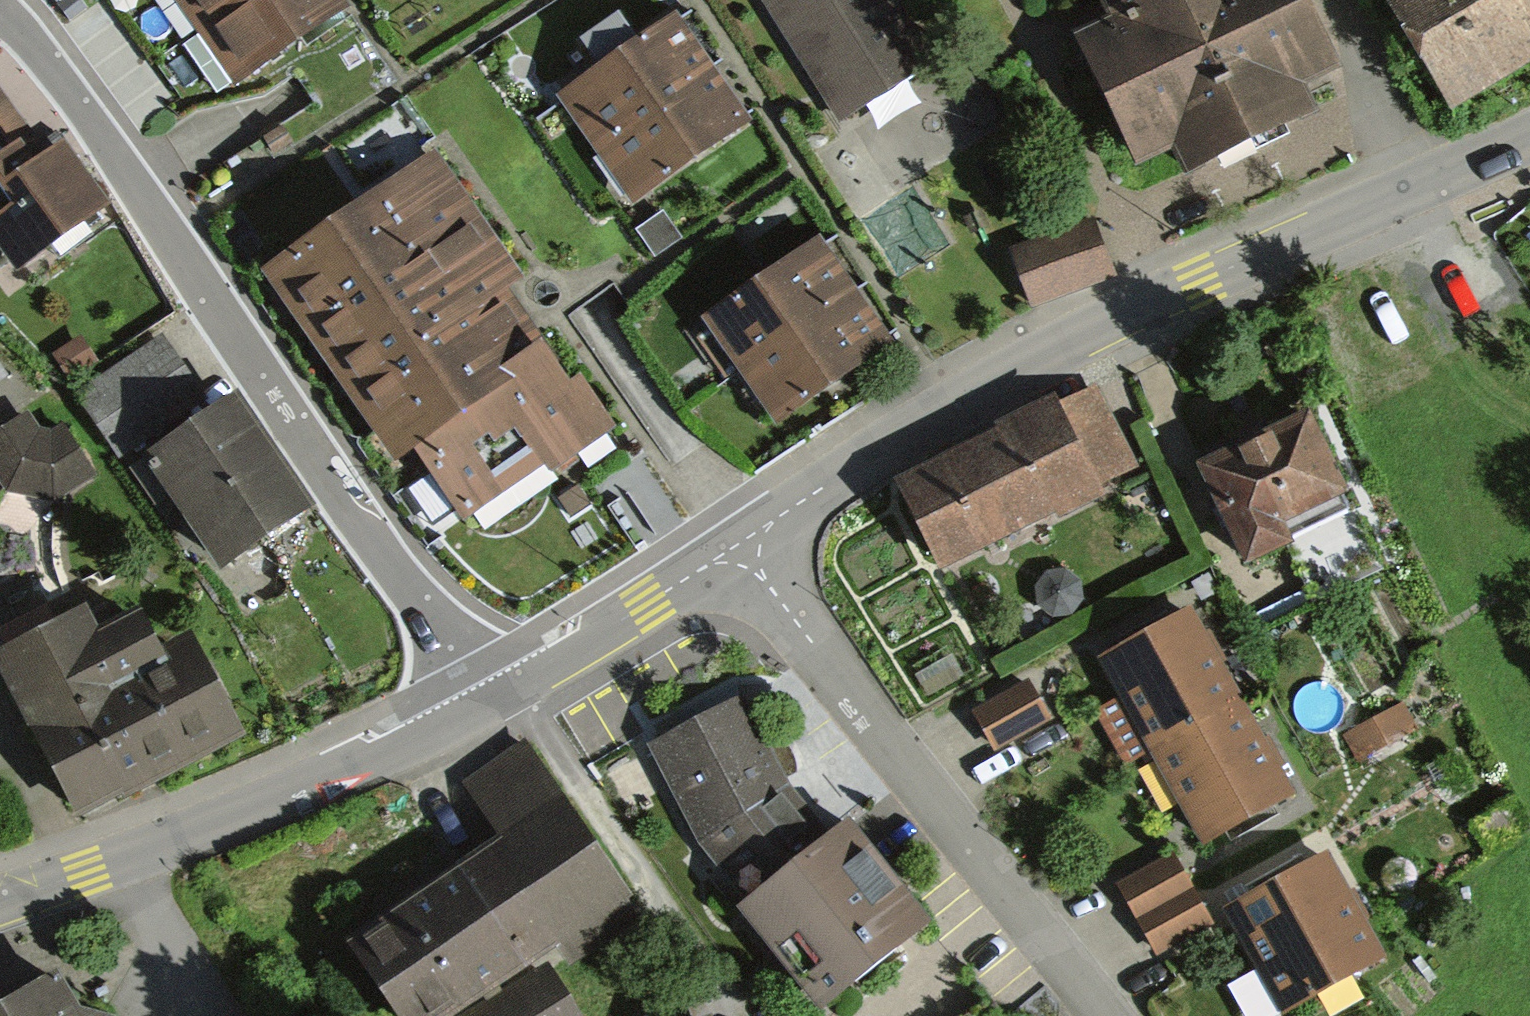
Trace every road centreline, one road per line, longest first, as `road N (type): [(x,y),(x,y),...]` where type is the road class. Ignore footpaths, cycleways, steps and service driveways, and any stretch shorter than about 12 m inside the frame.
road 1 (residential): [(1529,133),(1199,275),(952,406),(740,543)]
road 2 (unclassified): [(481,709),(421,605),(83,112),(0,11)]
road 3 (residential): [(740,543),(1104,1015)]
road 4 (residential): [(481,709),(243,814),(0,900)]
road 5 (residential): [(740,543),(481,709)]

